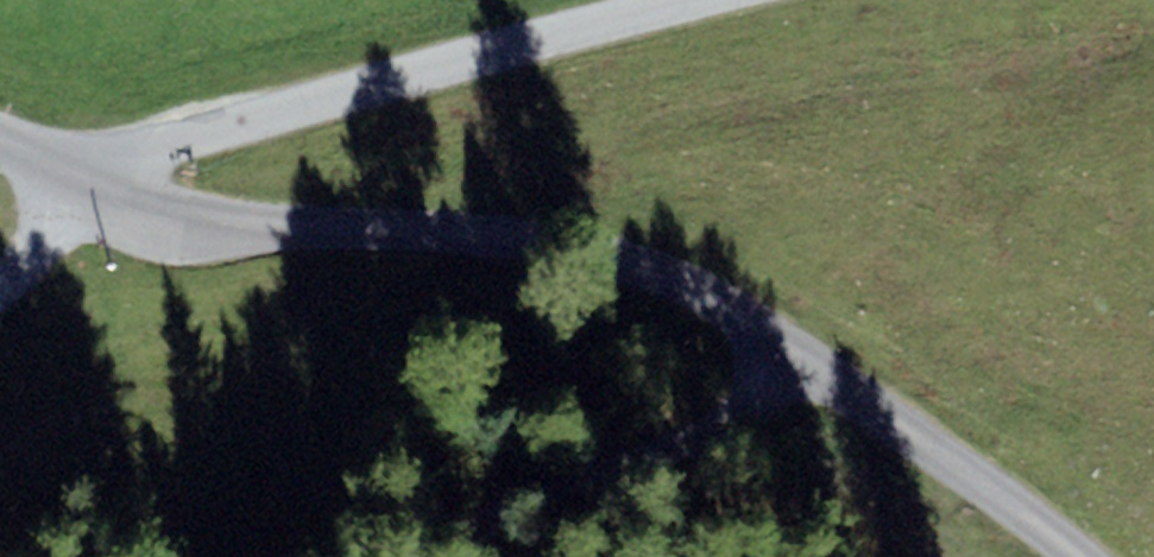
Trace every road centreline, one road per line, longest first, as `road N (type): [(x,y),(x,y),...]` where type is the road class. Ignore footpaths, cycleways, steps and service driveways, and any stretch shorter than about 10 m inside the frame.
road 1 (unclassified): [(1074,556),(912,431),(669,276),(493,235),(189,222),(95,187)]
road 2 (residential): [(95,187),(131,153),(707,0)]

